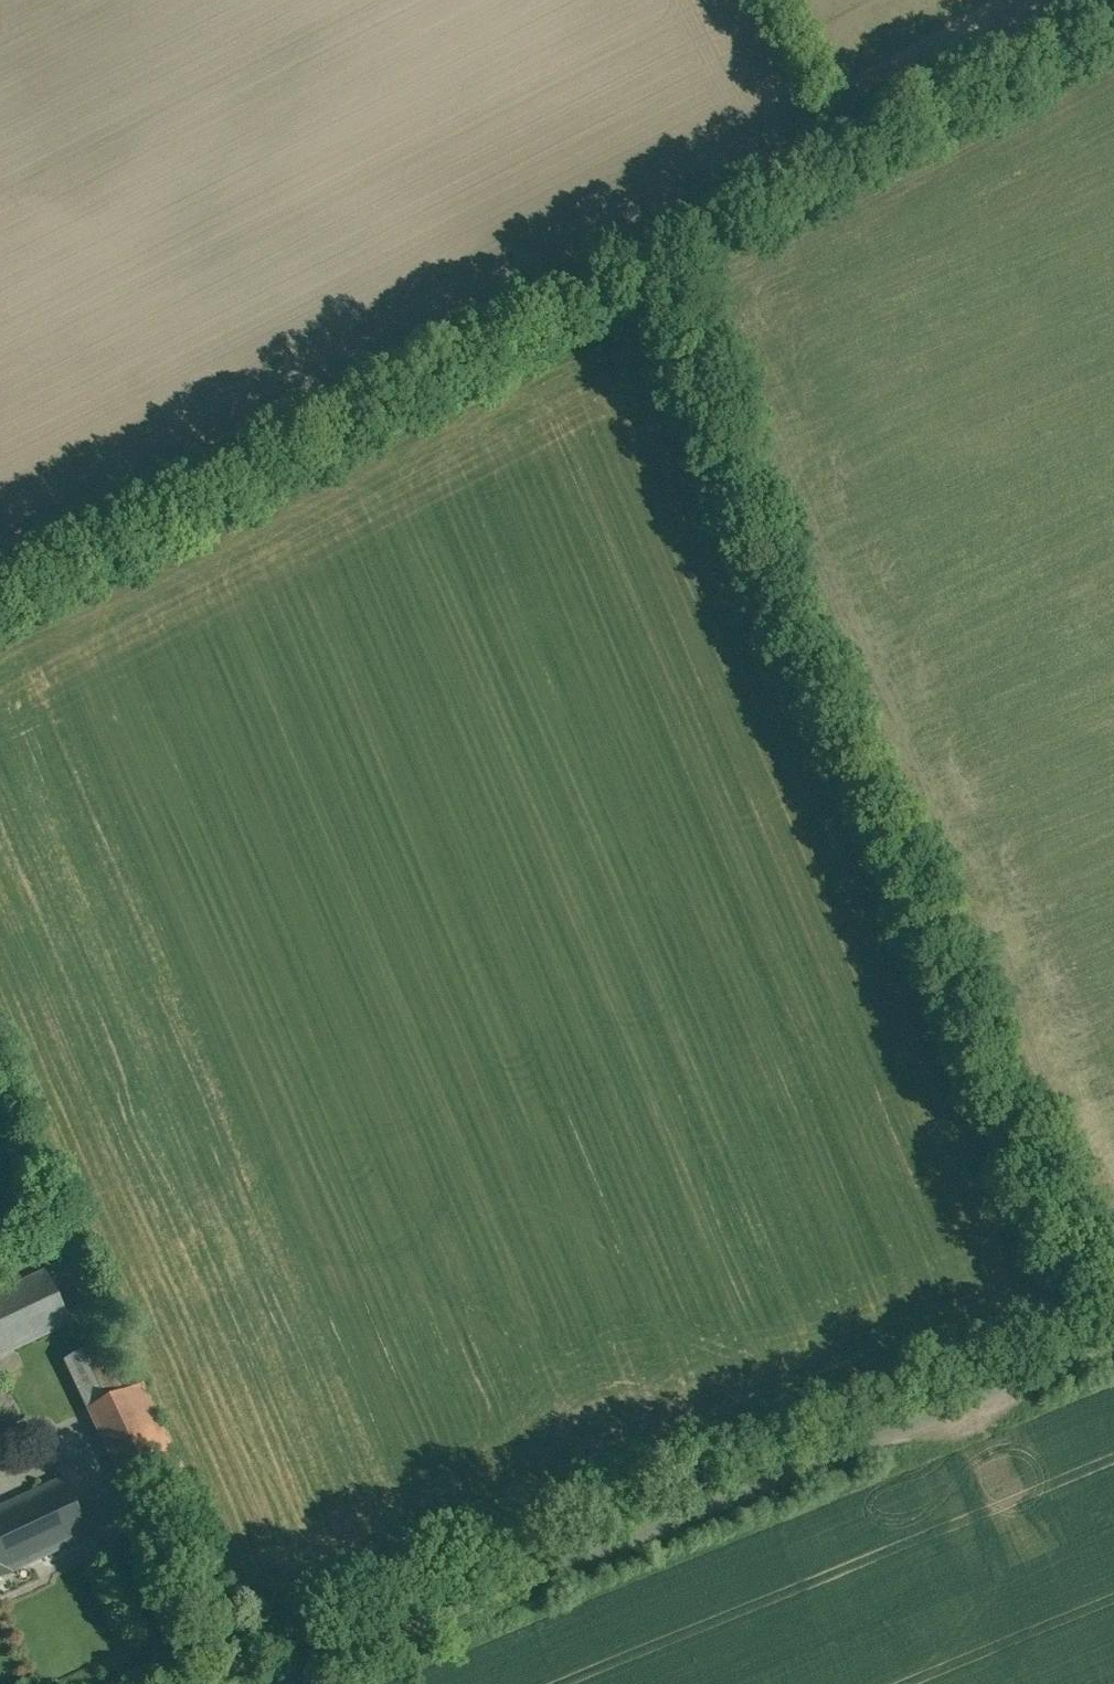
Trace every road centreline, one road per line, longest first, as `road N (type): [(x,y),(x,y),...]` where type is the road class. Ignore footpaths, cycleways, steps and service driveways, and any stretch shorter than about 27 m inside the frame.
road 1 (unclassified): [(1113,1342),(276,1683)]

